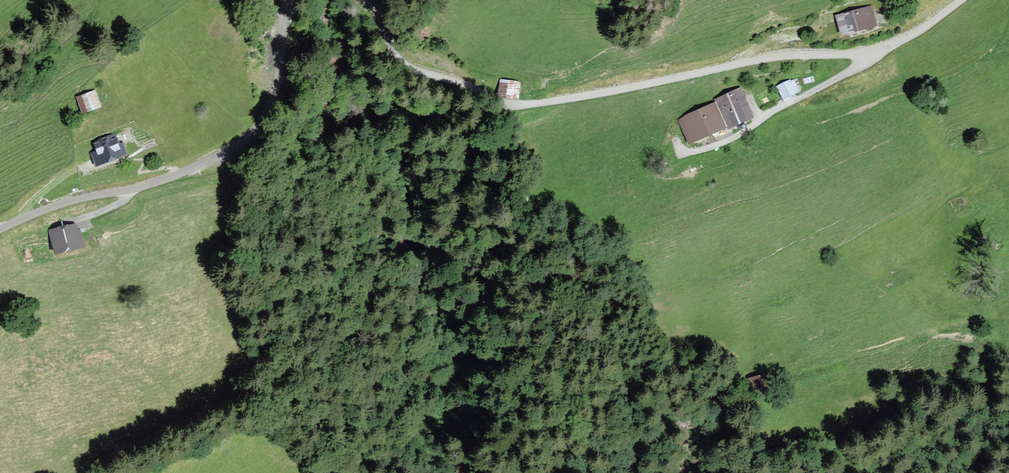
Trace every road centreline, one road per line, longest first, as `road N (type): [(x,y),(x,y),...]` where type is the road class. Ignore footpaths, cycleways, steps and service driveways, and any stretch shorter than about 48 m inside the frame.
road 1 (residential): [(372,0),(396,59),(498,104),(740,63),(869,53),(962,0)]
road 2 (residential): [(0,228),(65,199),(137,187),(246,146),(273,106),(284,0)]
road 3 (track): [(1008,56),(979,61),(781,138),(760,118)]

